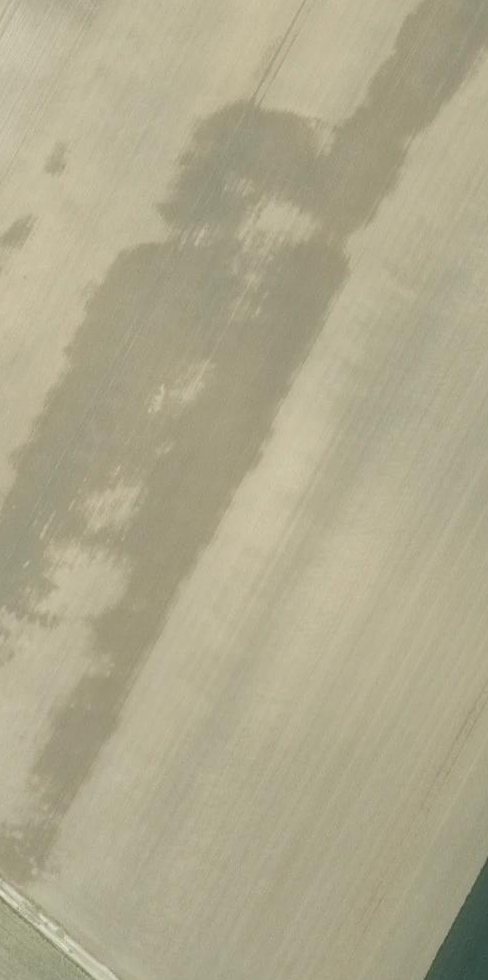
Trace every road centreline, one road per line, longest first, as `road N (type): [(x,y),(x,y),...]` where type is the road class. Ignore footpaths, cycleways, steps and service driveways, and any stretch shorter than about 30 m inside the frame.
road 1 (track): [(0,884),(110,979)]

